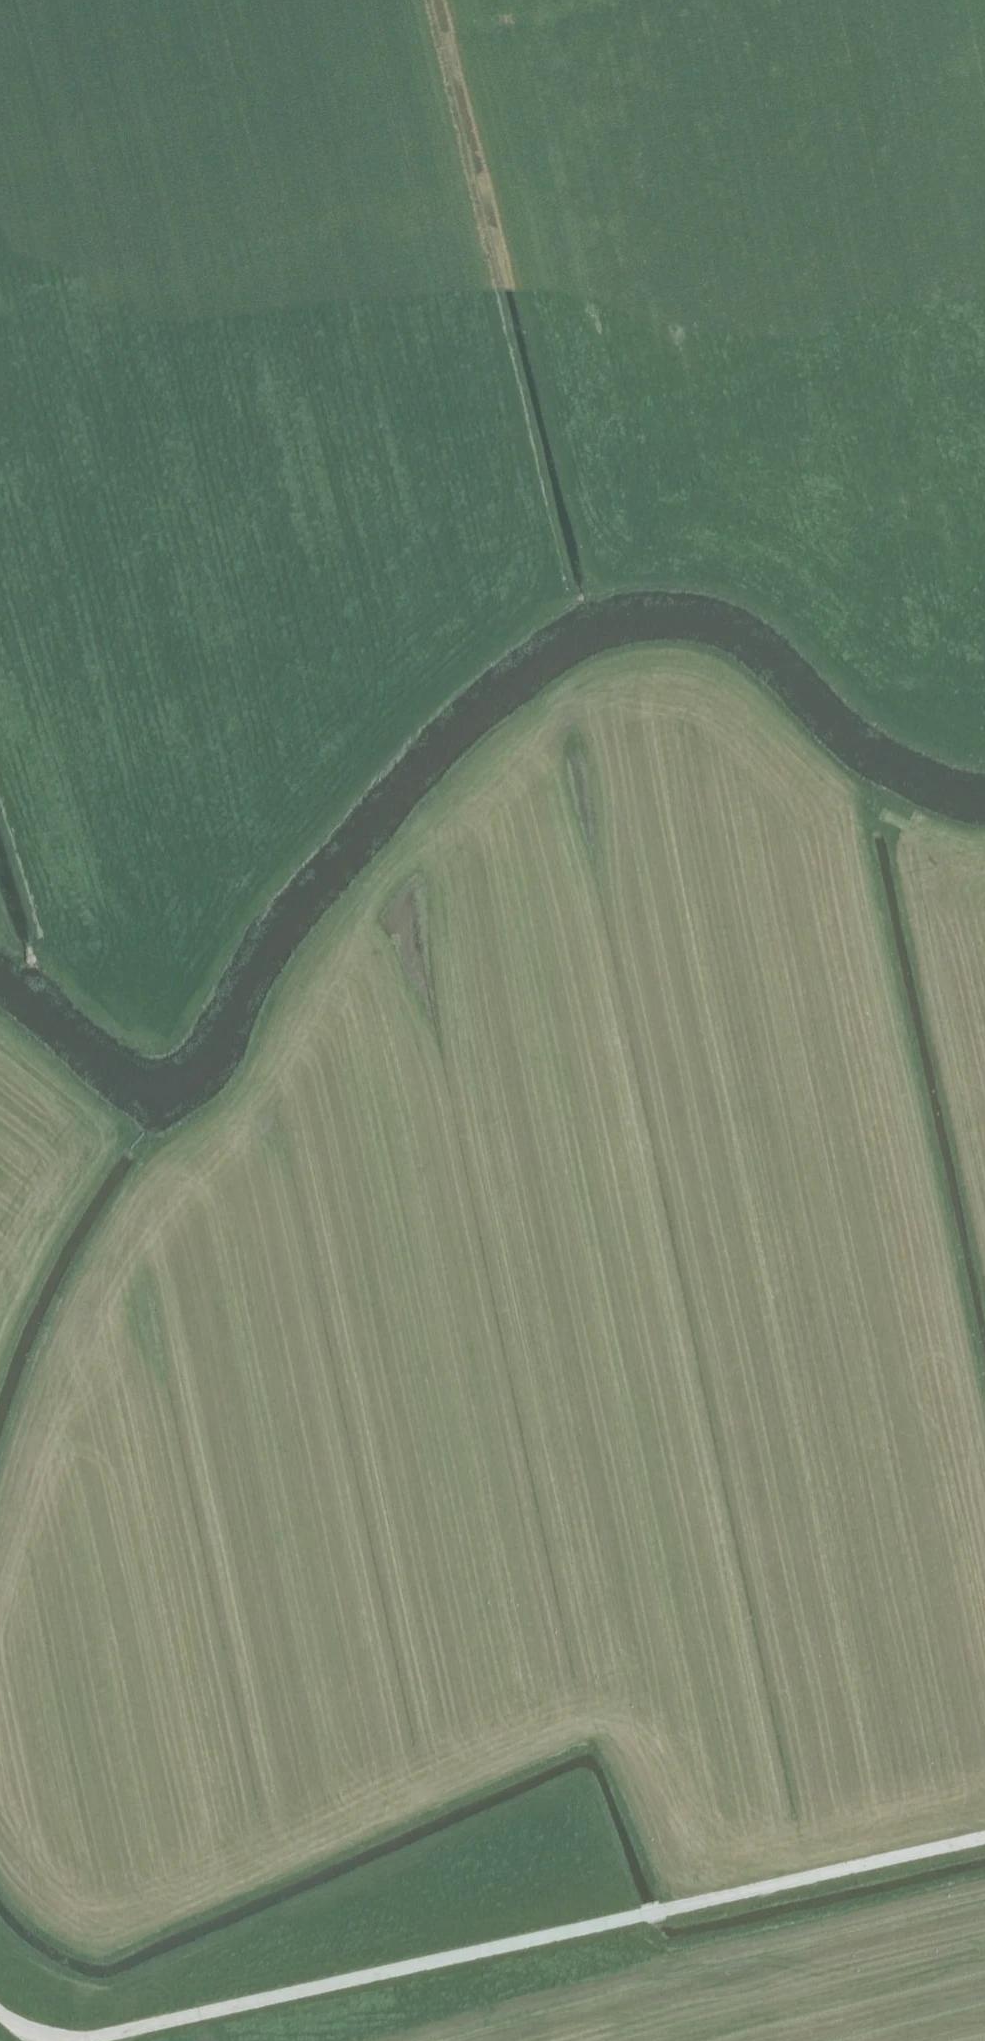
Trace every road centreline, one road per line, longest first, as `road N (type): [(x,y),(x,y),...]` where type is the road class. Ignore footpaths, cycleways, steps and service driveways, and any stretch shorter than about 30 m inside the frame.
road 1 (unclassified): [(984,1837),(101,2037),(59,2038),(0,2012)]

